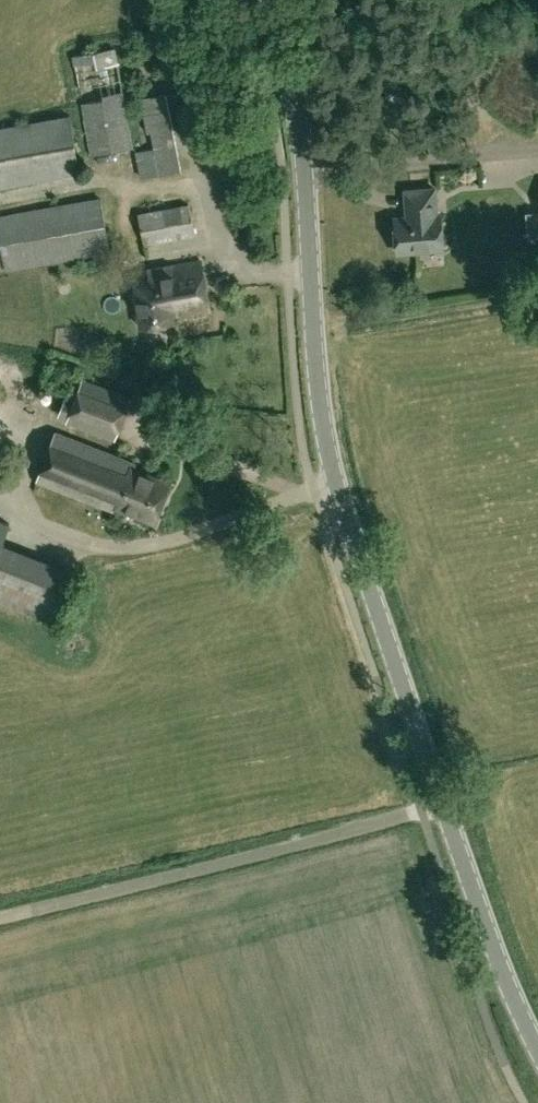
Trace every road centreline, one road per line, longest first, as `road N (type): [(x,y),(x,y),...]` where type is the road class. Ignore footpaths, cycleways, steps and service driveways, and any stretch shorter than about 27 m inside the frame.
road 1 (tertiary): [(443,805),(331,466),(314,353),(300,127),(269,0)]
road 2 (unclassified): [(0,915),(443,805)]
road 3 (tertiary): [(537,1050),(443,805)]

